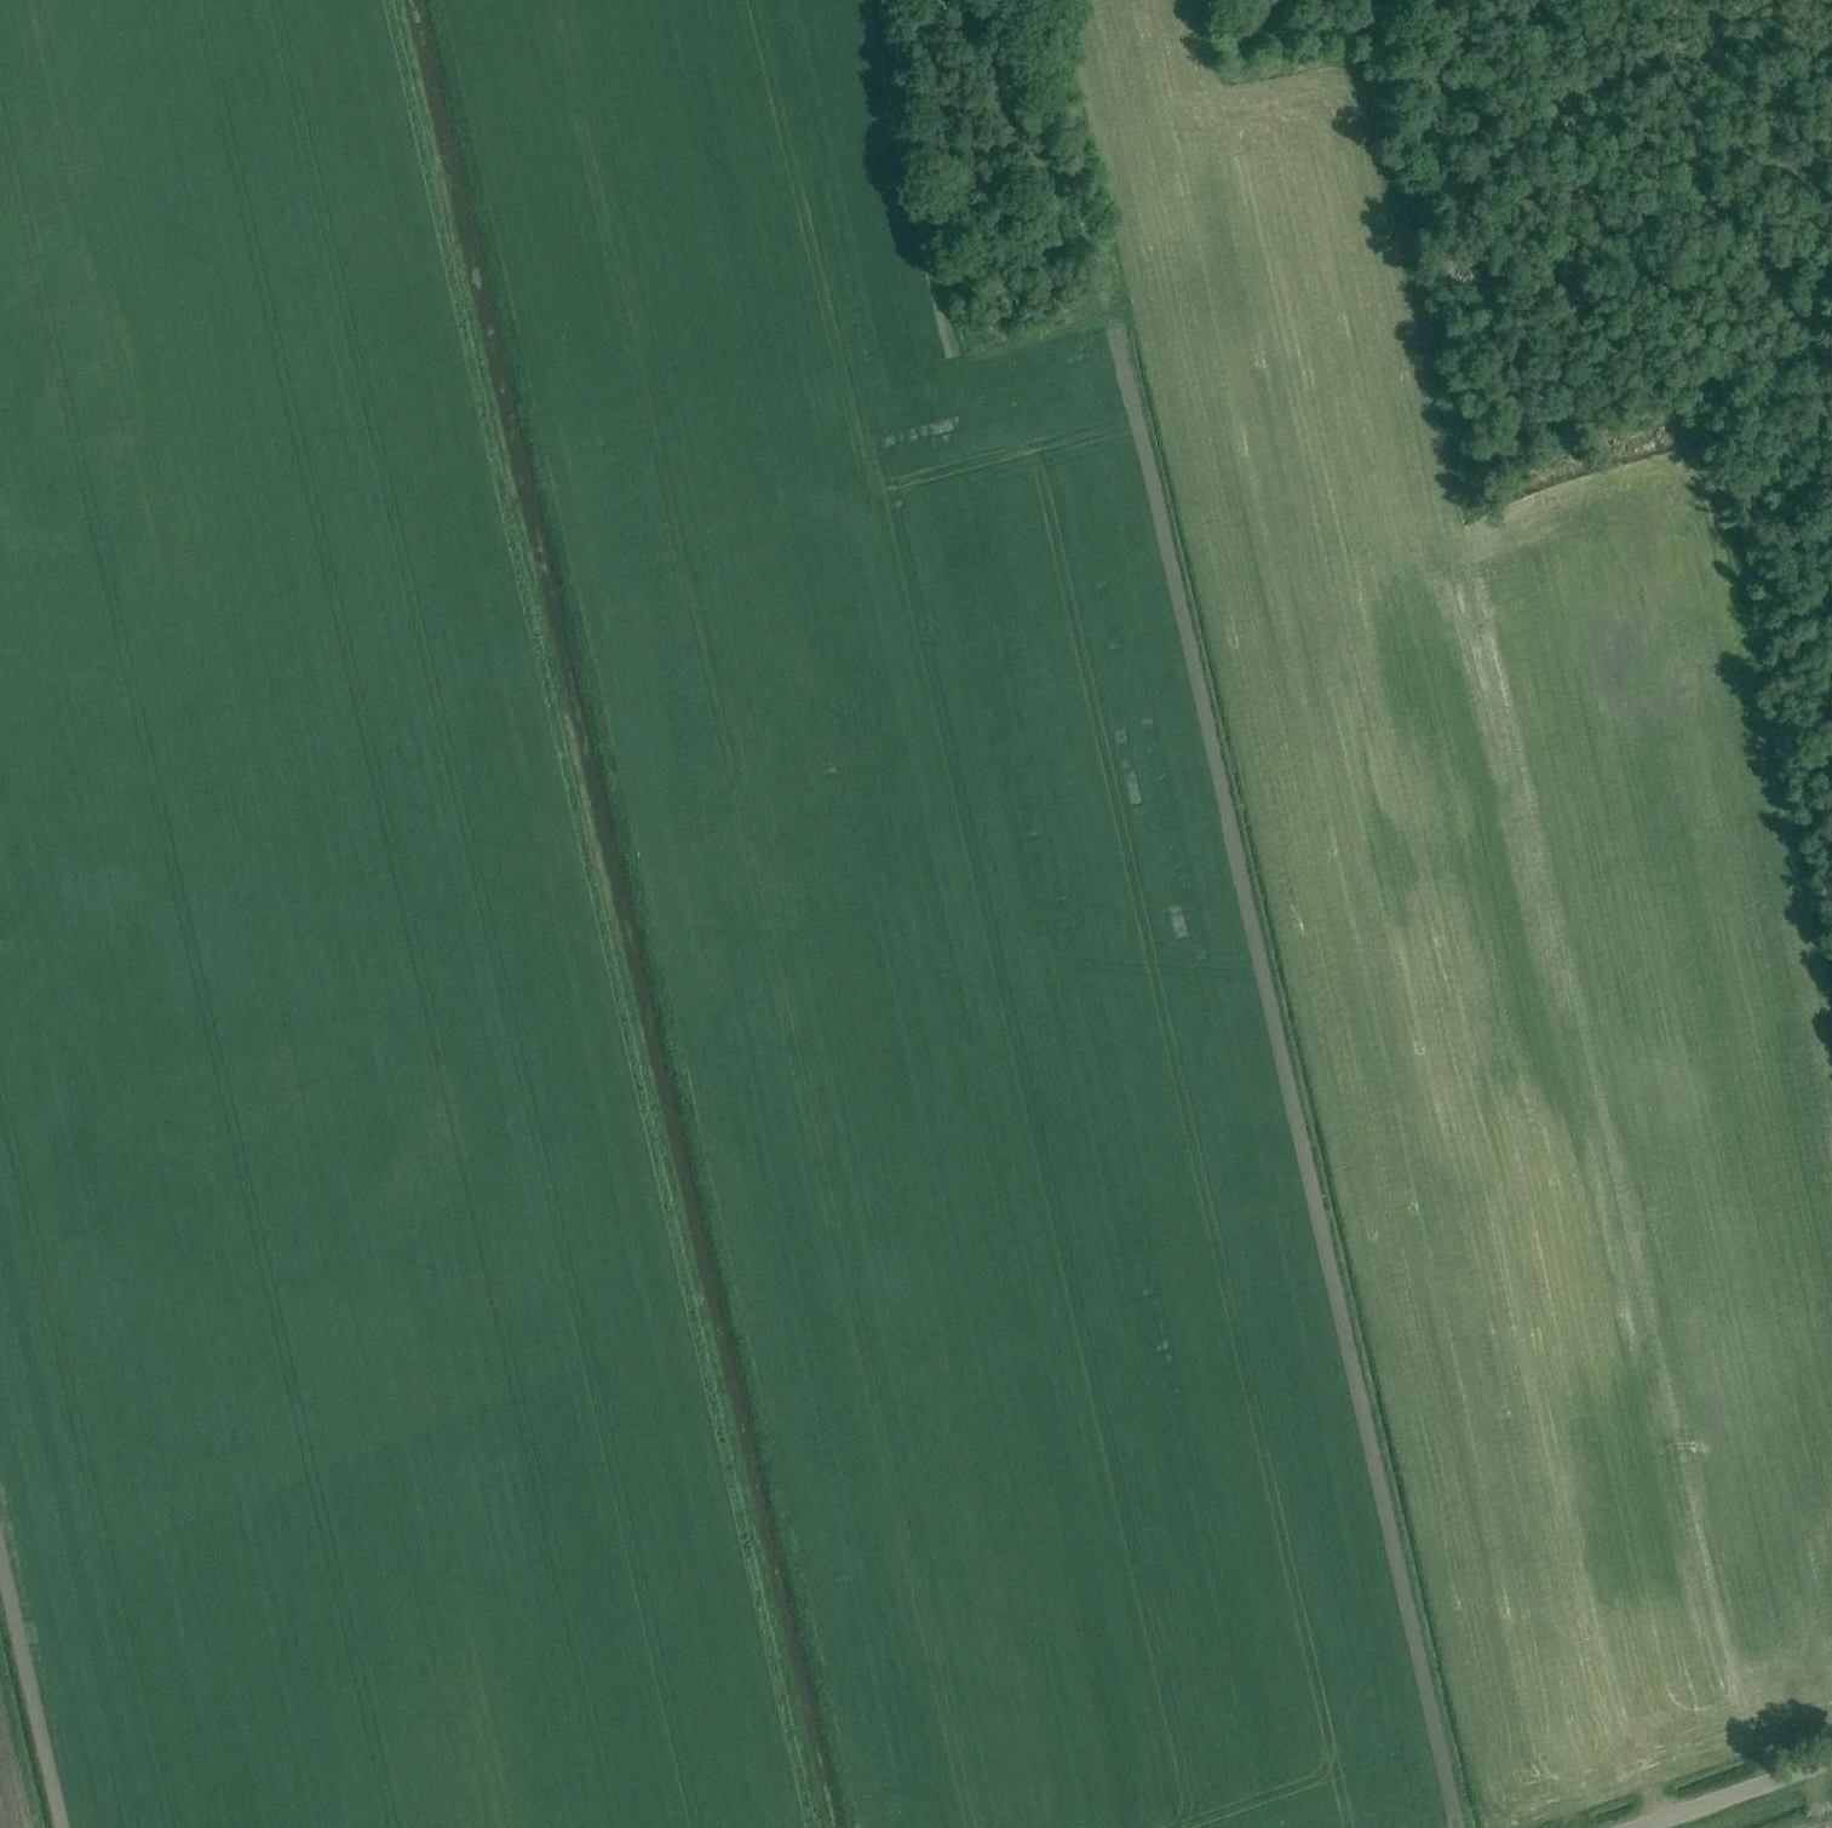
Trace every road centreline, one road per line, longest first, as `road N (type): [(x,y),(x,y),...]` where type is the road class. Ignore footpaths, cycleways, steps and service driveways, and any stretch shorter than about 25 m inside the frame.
road 1 (unclassified): [(1642,1827),(1831,1764)]

